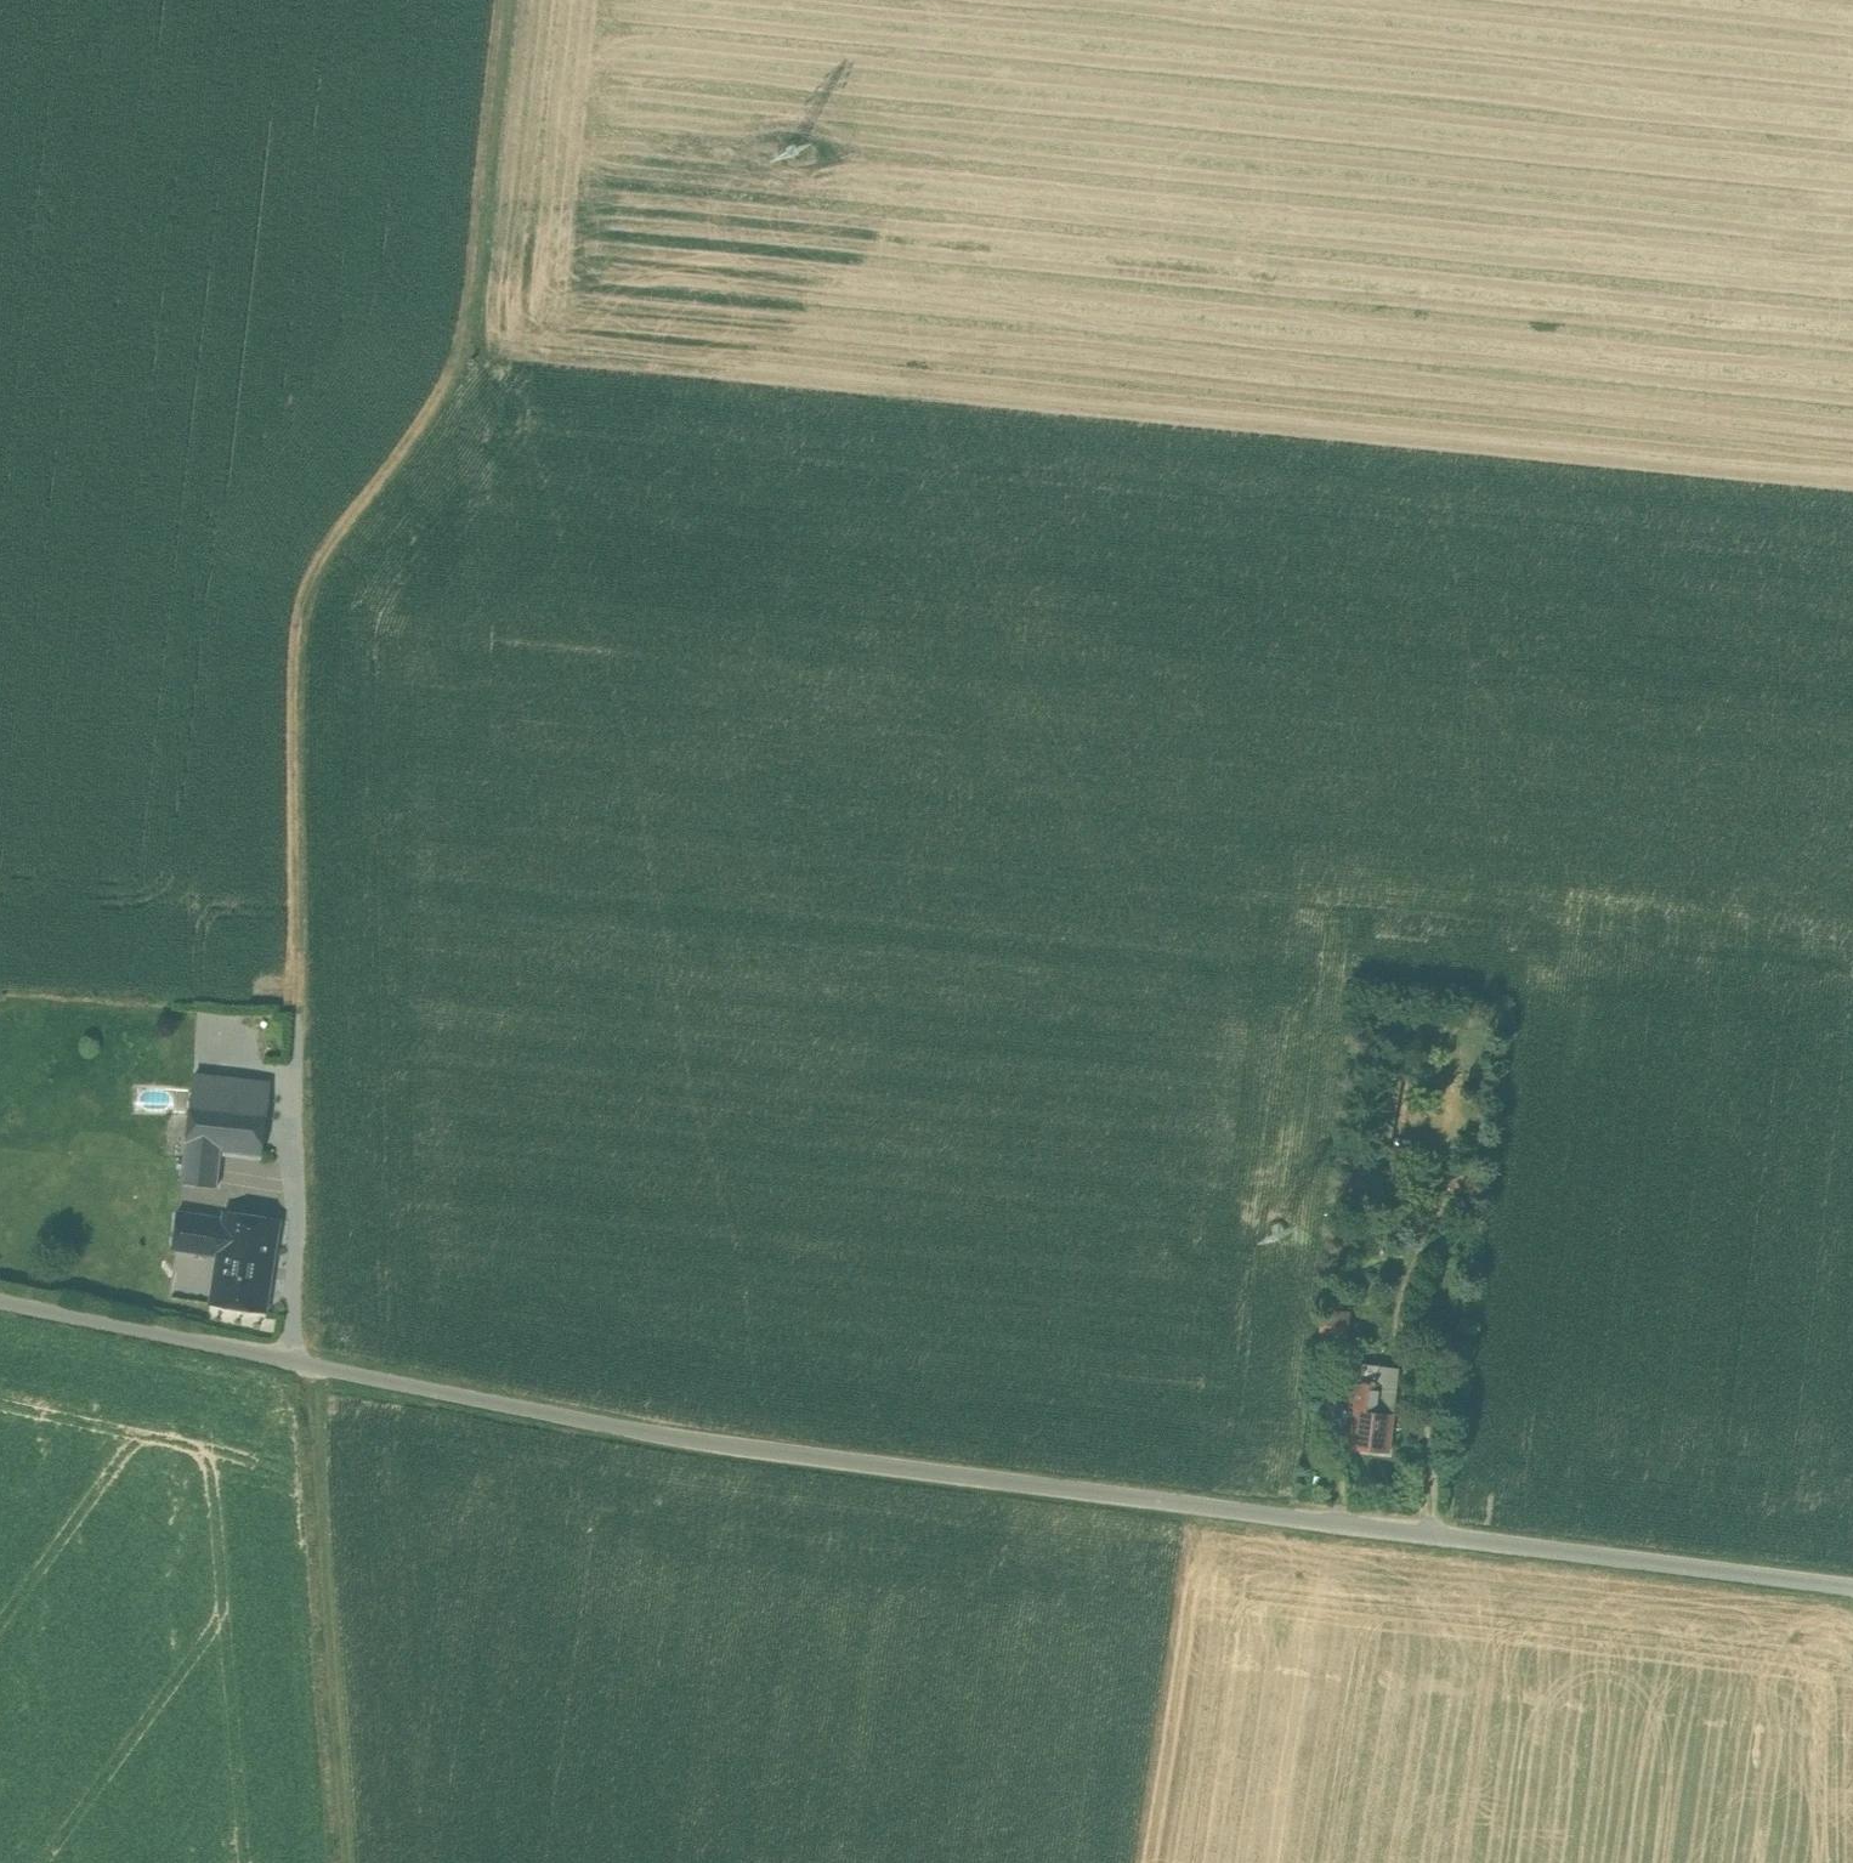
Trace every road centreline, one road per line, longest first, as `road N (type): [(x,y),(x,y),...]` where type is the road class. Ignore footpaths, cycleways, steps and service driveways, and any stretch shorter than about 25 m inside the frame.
road 1 (unclassified): [(1852,1585),(768,1448),(0,1301)]
road 2 (track): [(502,0),(461,359),(299,602),(299,1001)]

